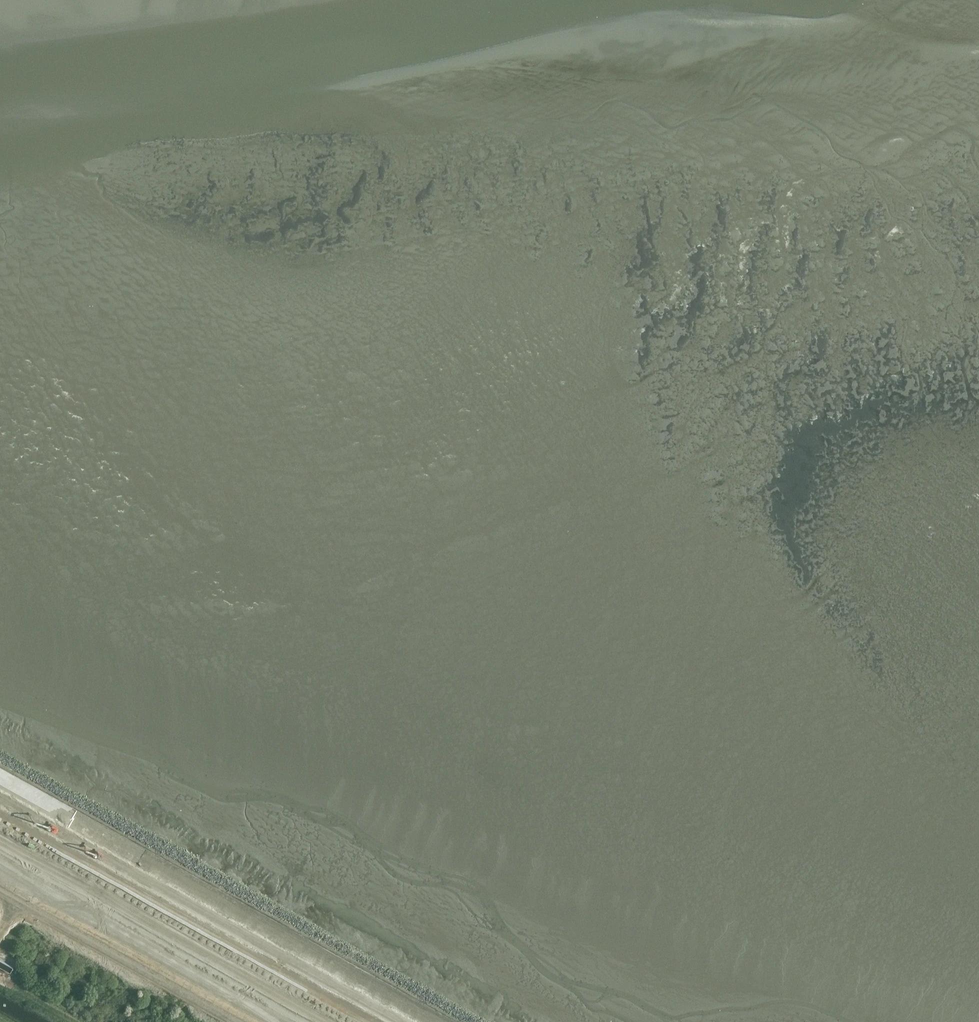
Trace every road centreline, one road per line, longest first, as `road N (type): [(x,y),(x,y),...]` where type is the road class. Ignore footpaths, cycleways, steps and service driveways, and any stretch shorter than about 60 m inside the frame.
road 1 (track): [(433,1021),(0,777)]

